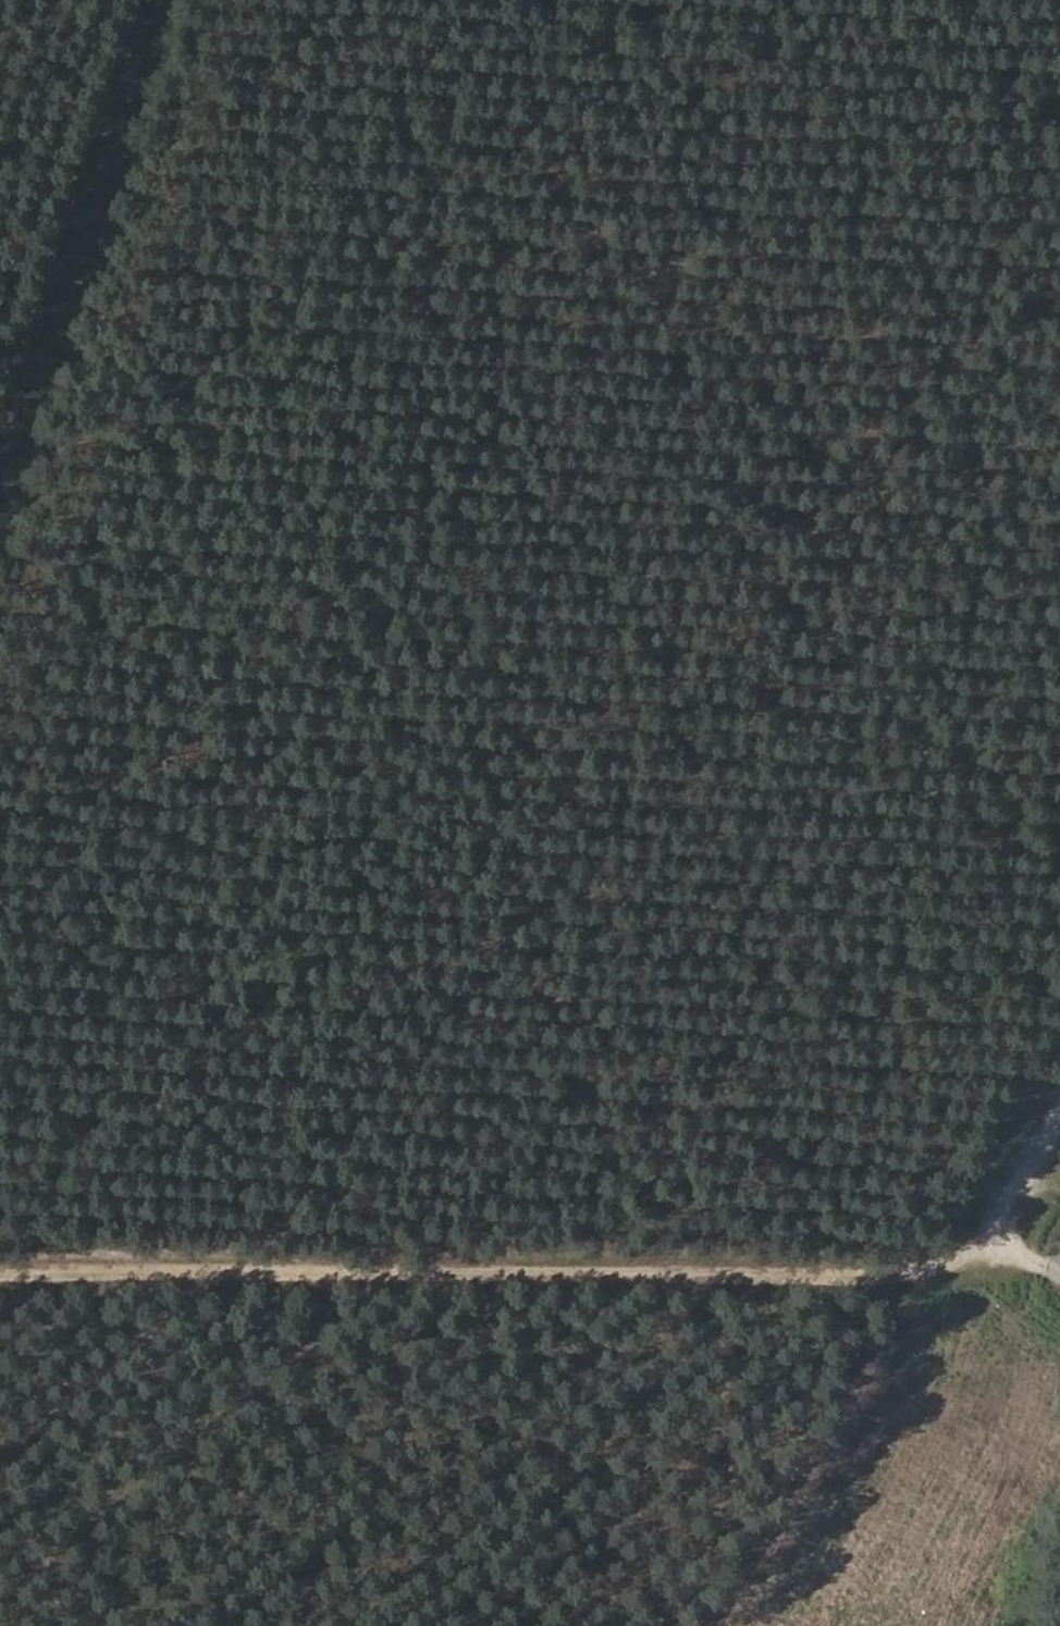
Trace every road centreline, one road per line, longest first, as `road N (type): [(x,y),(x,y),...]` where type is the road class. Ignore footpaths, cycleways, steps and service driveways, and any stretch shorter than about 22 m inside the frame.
road 1 (track): [(0,1273),(862,1275),(969,1261),(997,1244),(1059,1275)]
road 2 (track): [(1059,1126),(997,1244)]

